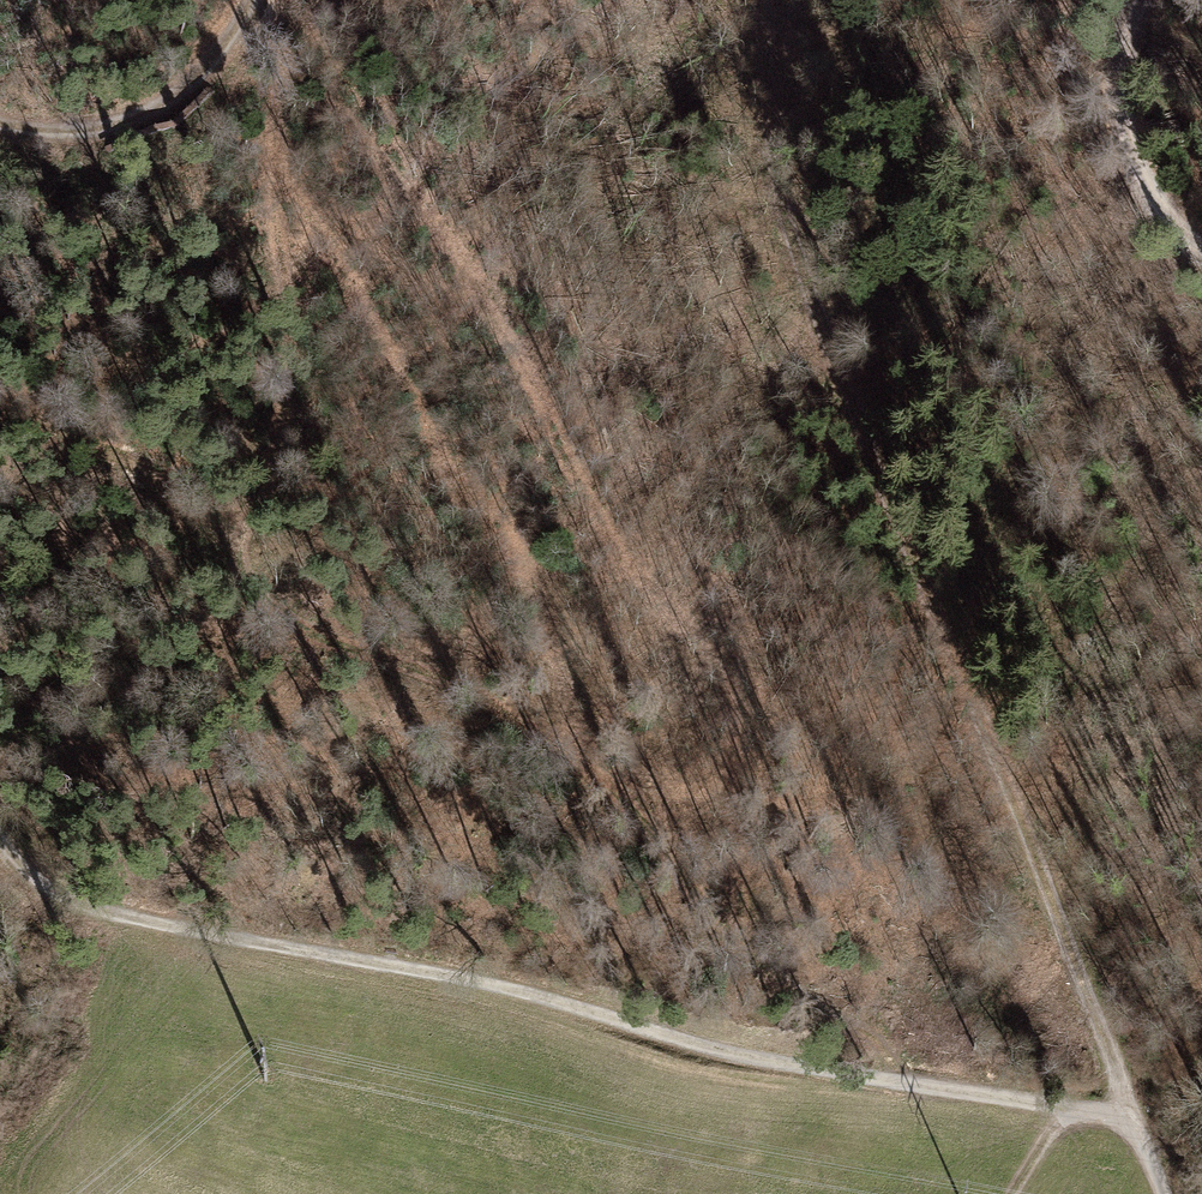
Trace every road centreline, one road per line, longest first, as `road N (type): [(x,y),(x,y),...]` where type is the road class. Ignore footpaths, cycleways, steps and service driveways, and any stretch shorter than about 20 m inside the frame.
road 1 (track): [(1140,1127),(884,504),(805,231),(752,0)]
road 2 (track): [(1140,1127),(801,1073),(512,990),(79,903),(0,834)]
road 3 (track): [(835,1078),(507,710),(373,674),(274,623),(232,551),(46,406)]
road 4 (track): [(255,0),(213,70),(119,126),(0,127)]
road 5 (track): [(1148,0),(1133,55),(1136,159),(1189,240),(1201,247)]

